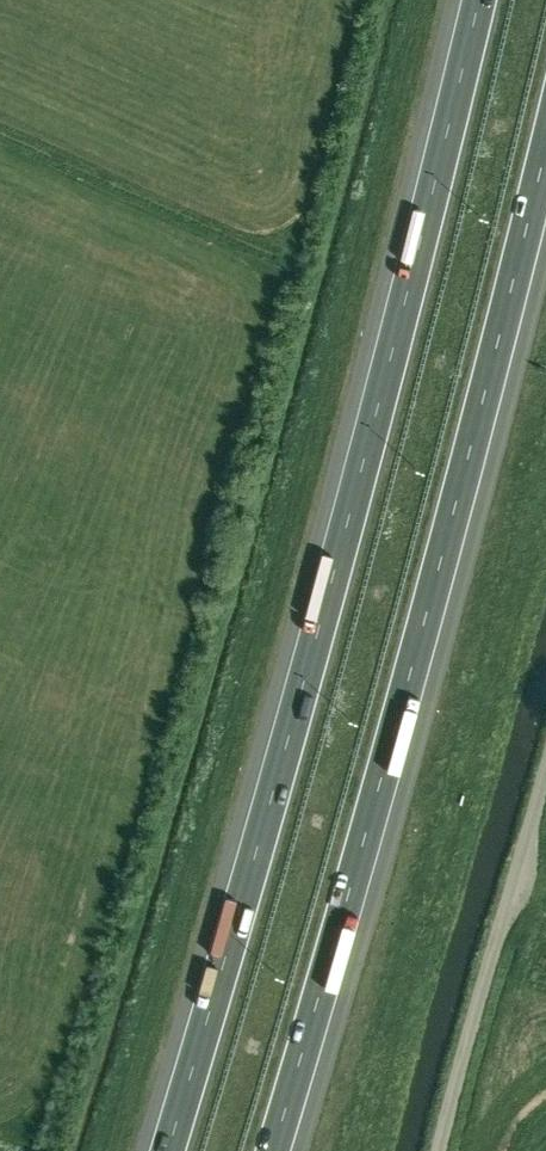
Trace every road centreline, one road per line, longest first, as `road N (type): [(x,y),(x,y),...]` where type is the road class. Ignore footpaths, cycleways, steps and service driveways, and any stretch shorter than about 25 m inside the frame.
road 1 (motorway): [(481,0),(436,192),(162,1150)]
road 2 (motorway): [(278,1150),(394,766),(545,189)]
road 3 (unclassified): [(444,1150),(545,778)]

